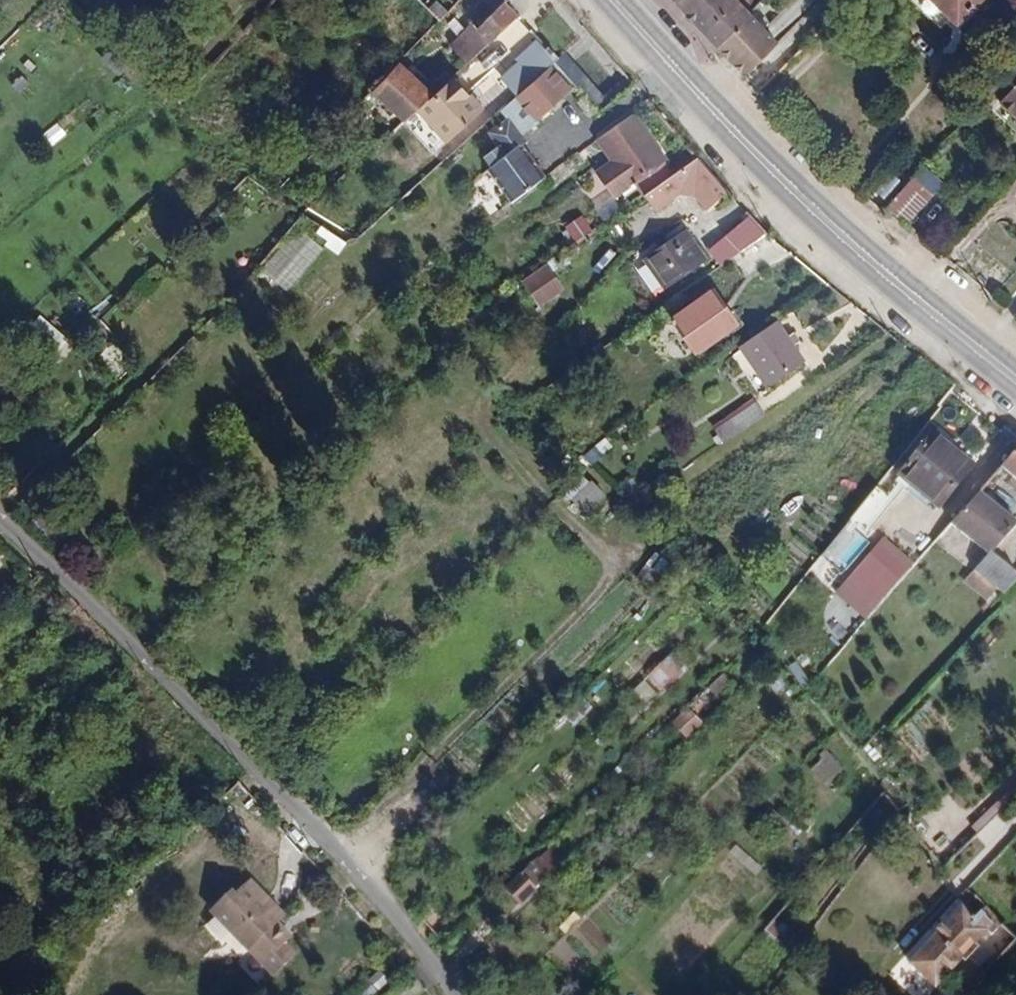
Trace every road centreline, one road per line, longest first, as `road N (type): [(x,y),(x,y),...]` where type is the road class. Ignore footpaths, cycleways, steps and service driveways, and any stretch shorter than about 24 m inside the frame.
road 1 (residential): [(455,994),(238,738),(0,515)]
road 2 (primary): [(614,0),(795,191),(1015,380)]

